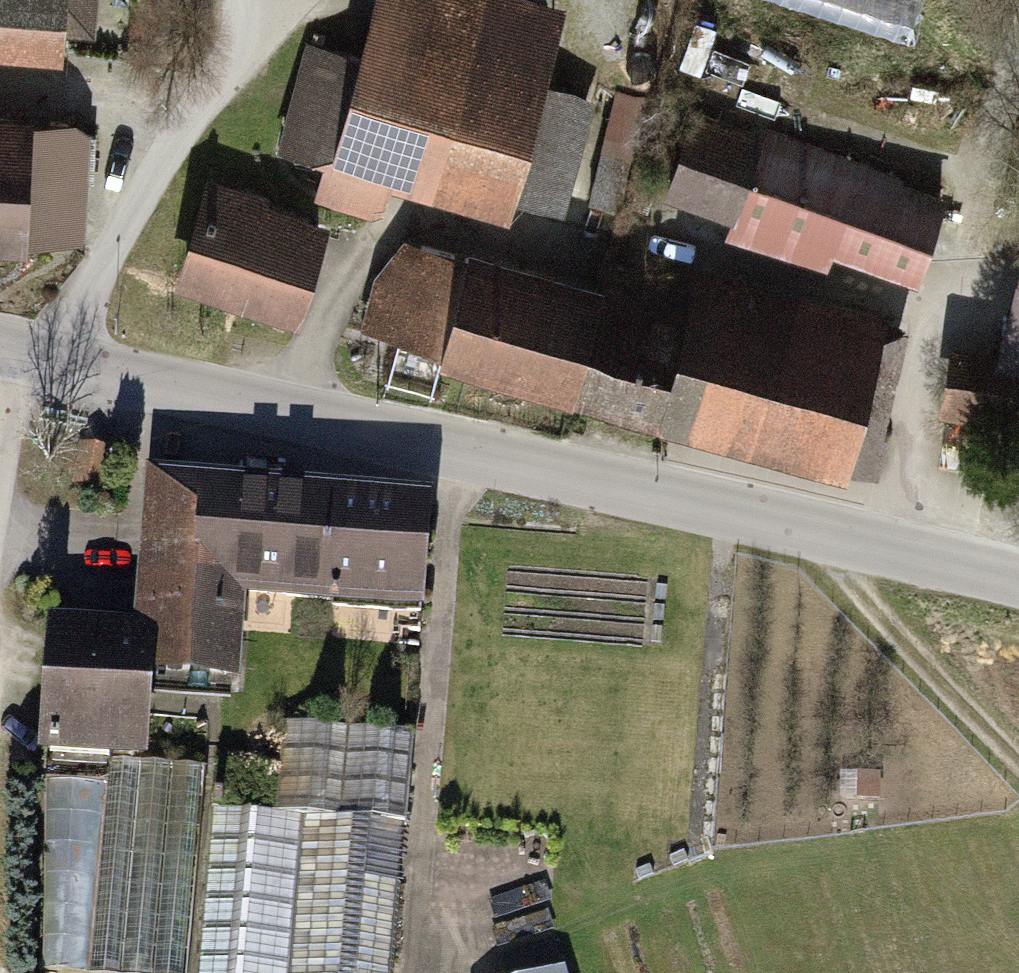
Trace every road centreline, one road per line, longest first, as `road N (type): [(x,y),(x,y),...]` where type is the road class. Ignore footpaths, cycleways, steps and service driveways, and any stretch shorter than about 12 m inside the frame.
road 1 (tertiary): [(0,352),(1018,582)]
road 2 (track): [(63,366),(117,241),(230,76)]
road 3 (track): [(847,541),(875,607),(1018,768)]

